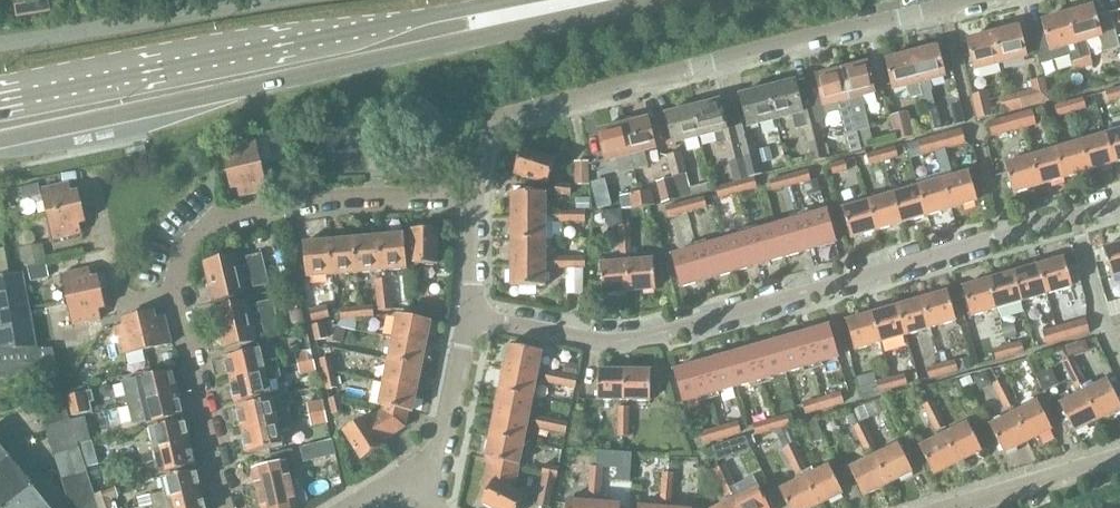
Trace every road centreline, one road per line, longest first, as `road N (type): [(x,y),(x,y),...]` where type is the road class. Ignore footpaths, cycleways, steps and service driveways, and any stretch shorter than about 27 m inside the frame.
road 1 (residential): [(1119,207),(654,340),(621,344),(469,313)]
road 2 (secondary): [(0,140),(653,0)]
road 3 (residential): [(481,198),(488,142),(507,121),(980,0)]
road 4 (secondary): [(516,0),(0,101)]
road 5 (residential): [(173,296),(185,250),(221,221),(394,196),(481,198)]
road 6 (residential): [(227,507),(173,296)]
road 7 (residential): [(400,484),(439,454),(469,313)]
road 8 (residential): [(173,296),(119,291),(93,176)]
road 9 (residential): [(1119,456),(957,507)]

